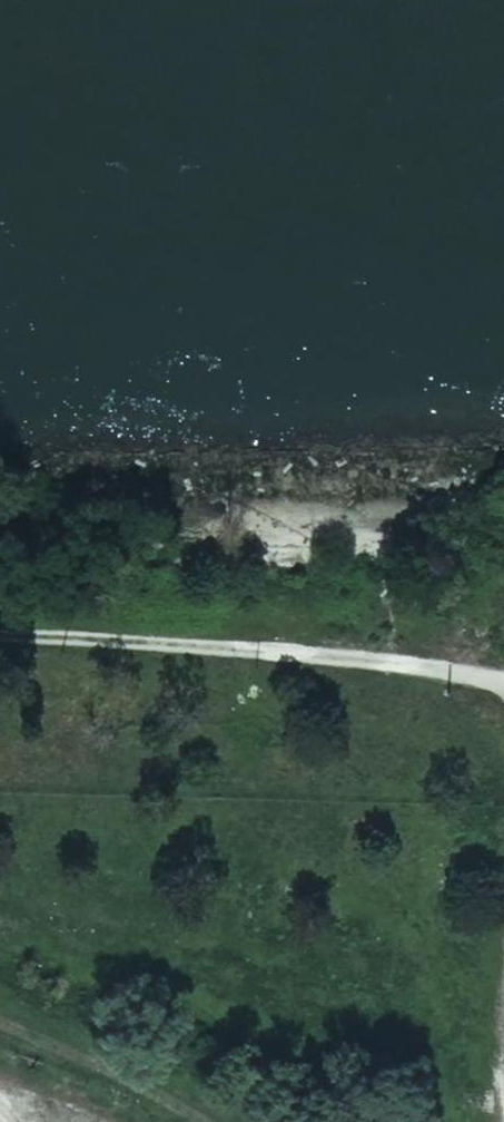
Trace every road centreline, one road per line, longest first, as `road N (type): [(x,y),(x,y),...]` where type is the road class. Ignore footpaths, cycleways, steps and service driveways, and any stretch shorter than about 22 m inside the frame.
road 1 (track): [(0,637),(429,672),(503,694)]

